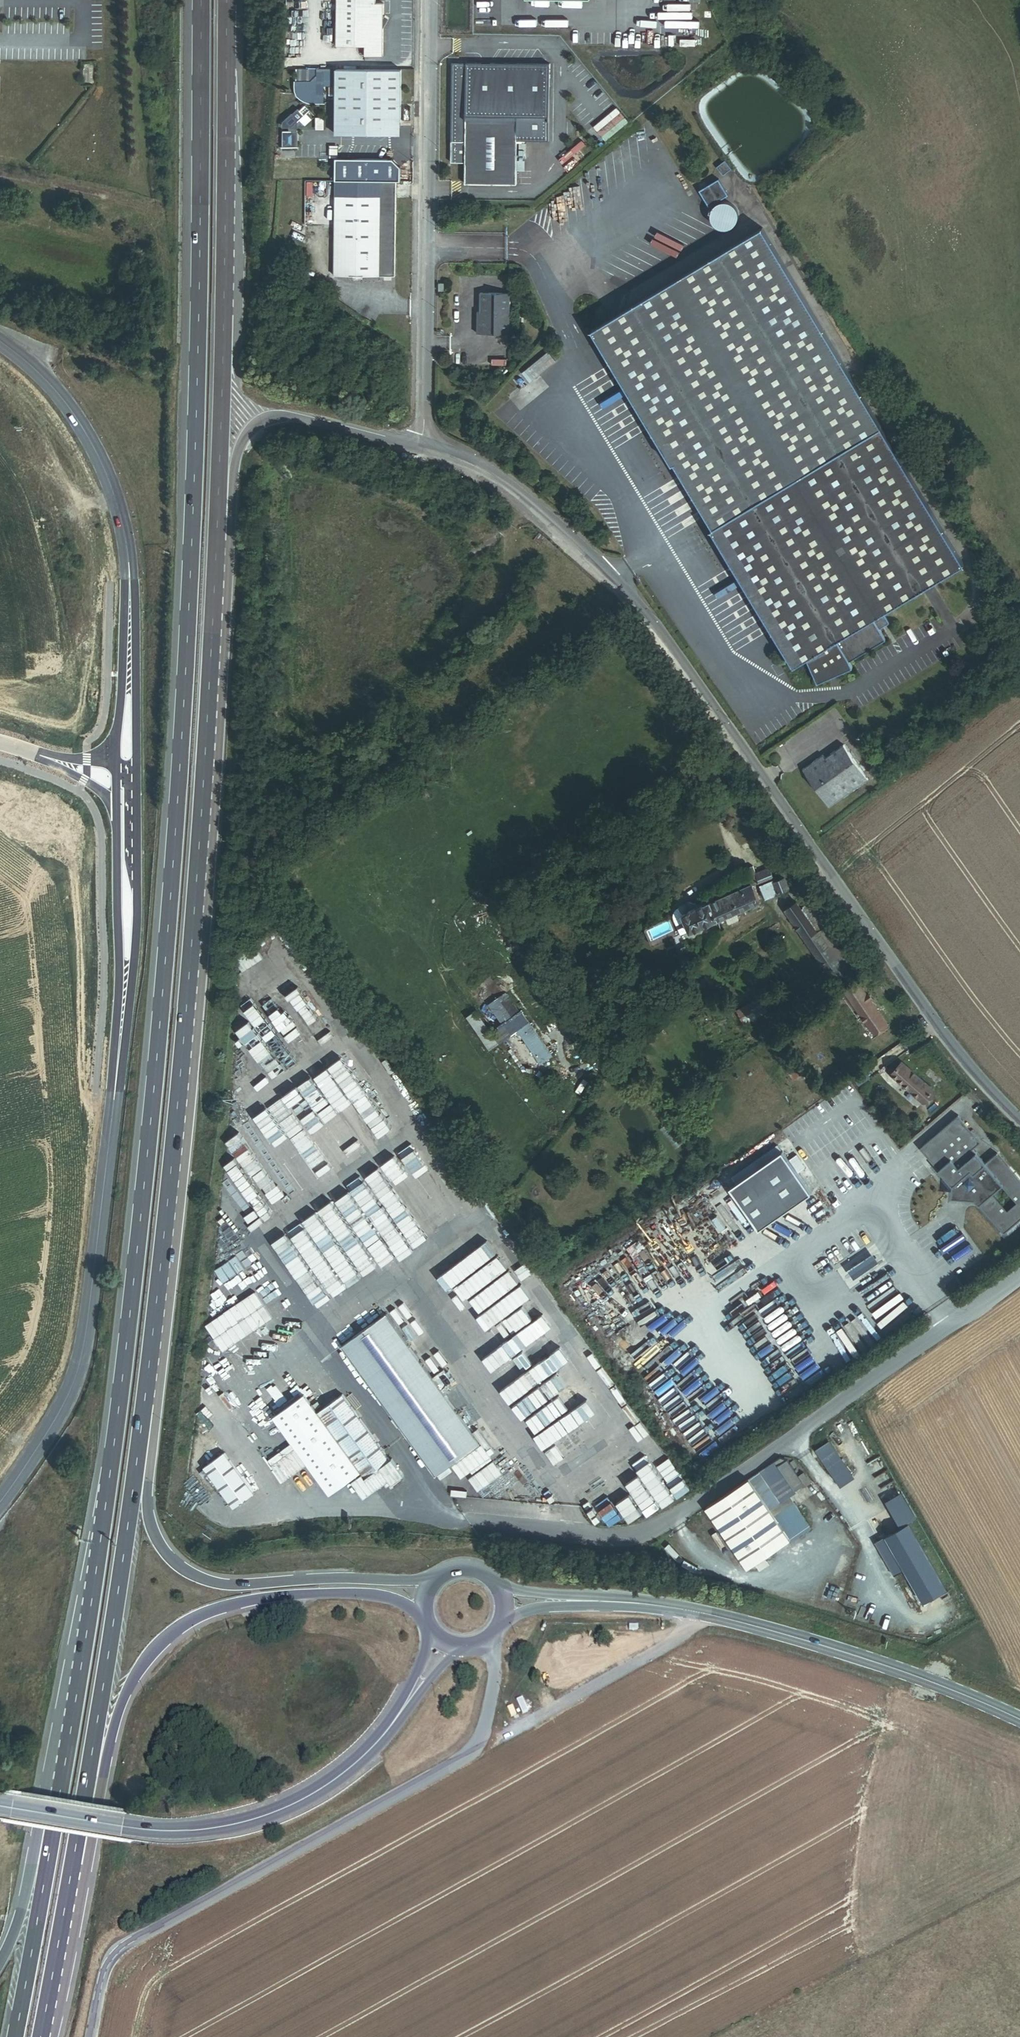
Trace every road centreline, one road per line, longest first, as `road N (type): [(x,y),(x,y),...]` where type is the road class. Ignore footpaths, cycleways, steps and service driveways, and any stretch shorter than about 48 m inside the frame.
road 1 (trunk): [(200,0),(196,425),(178,792),(124,1366),(56,1784)]
road 2 (unclassified): [(1019,1121),(940,1033),(732,732),(589,555),(480,470),(424,452)]
road 3 (trunk): [(74,1873),(171,1166)]
road 4 (trunk): [(434,1578),(227,1588),(190,1576),(162,1553),(148,1493),(171,1284),(171,1166)]
road 5 (trunk): [(216,669),(223,0)]
road 6 (unclassified): [(1019,1279),(642,1540),(489,1526)]
road 7 (tertiary): [(90,2036),(103,1978),(119,1949),(469,1755),(485,1724),(494,1672),(486,1642)]
road 8 (tertiary): [(124,994),(82,1360),(57,1415),(0,1502)]
road 9 (trunk): [(74,1873),(87,1857),(109,1738),(129,1685),(154,1649),(189,1620),(255,1600),(355,1592),(386,1595),(422,1615)]
road 10 (trunk): [(171,1166),(216,669)]
road 11 (secondary): [(1019,1721),(808,1640),(669,1607),(552,1599)]
road 12 (secondary): [(420,1682),(366,1755),(274,1813),(163,1831),(0,1806)]
road 13 (unclassified): [(424,452),(429,0)]
road 14 (trunk): [(216,669),(239,444),(255,424),(285,418),(424,452)]
road 15 (tertiary): [(0,342),(39,373),(93,445),(114,497),(130,605)]
road 16 (trunk): [(56,1784),(14,2036)]
road 17 (tertiary): [(124,994),(135,947),(137,789)]
road 18 (tertiary): [(117,802),(124,994)]
road 19 (trunk): [(56,1784),(18,1926),(0,1963)]
road 20 (tertiary): [(137,789),(130,605)]
road 21 (trunk): [(40,2036),(74,1873)]
road 22 (tertiary): [(130,605),(116,768)]

